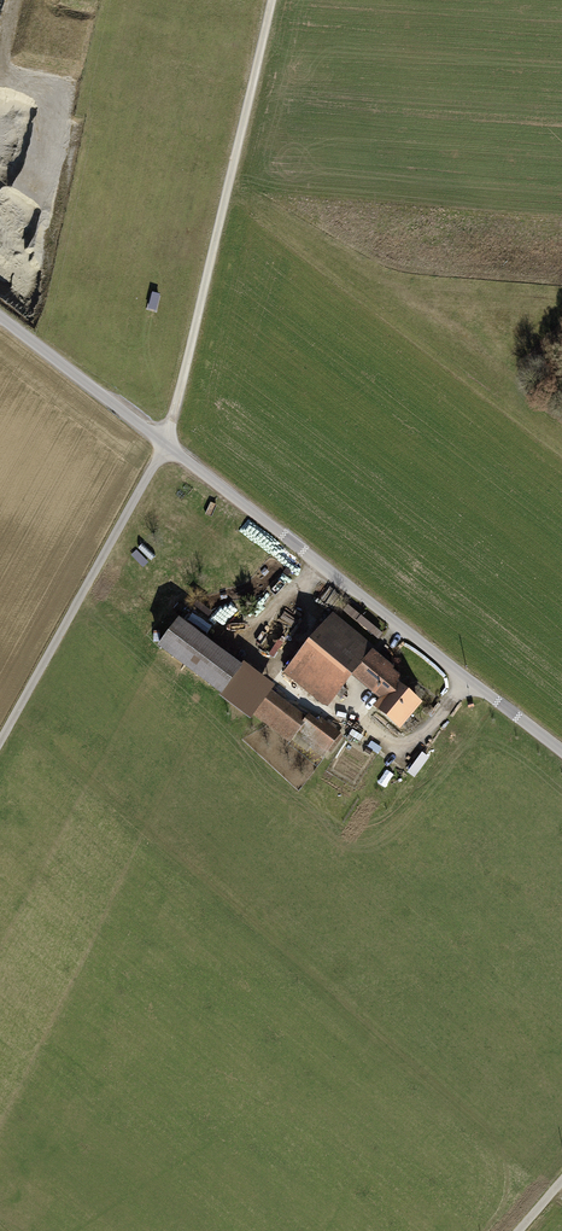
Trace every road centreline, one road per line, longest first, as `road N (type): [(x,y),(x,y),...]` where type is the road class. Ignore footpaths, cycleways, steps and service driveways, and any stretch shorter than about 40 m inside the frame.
road 1 (track): [(275,0),(175,425),(0,744)]
road 2 (unclassified): [(0,317),(561,753)]

